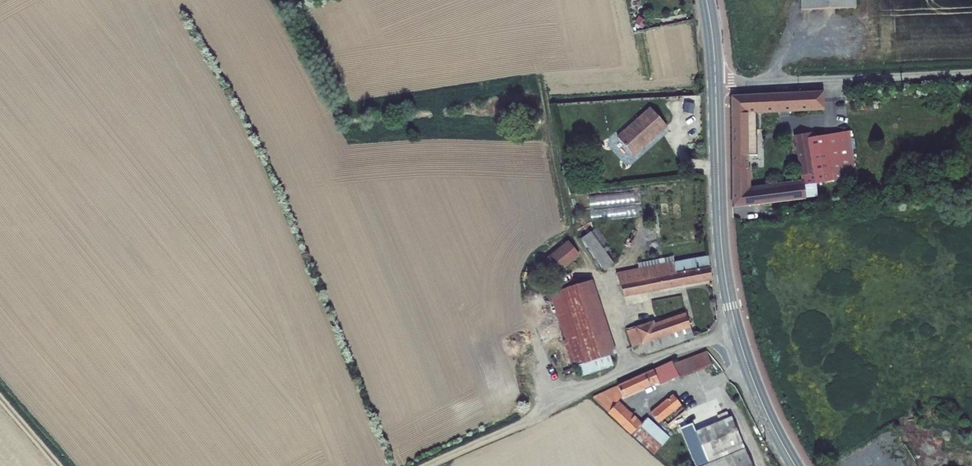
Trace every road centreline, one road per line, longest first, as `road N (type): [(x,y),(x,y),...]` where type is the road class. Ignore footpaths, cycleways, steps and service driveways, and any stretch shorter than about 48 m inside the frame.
road 1 (secondary): [(794,465),(754,386),(728,297),(714,86)]
road 2 (track): [(427,465),(618,375),(748,329)]
road 3 (unclassified): [(971,74),(714,86)]

